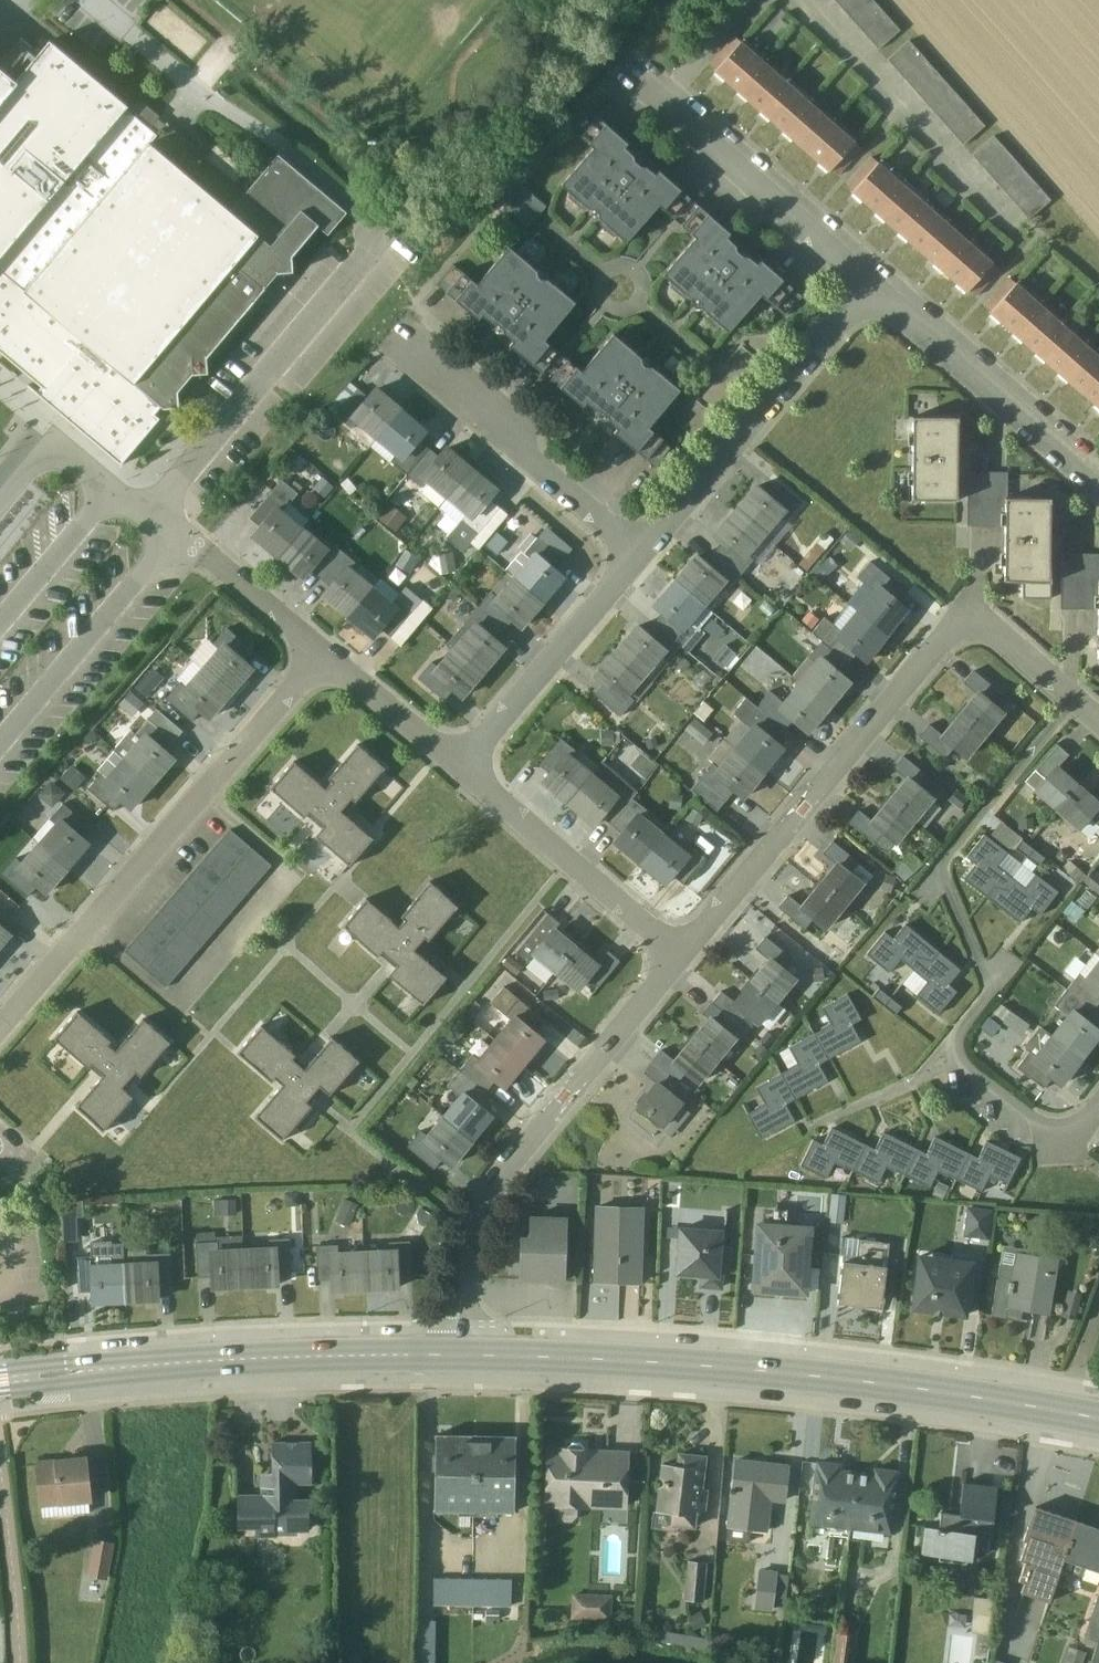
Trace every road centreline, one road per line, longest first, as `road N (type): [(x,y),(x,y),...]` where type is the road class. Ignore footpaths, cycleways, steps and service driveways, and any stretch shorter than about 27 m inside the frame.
road 1 (secondary): [(1098,1420),(756,1368),(456,1355)]
road 2 (residential): [(678,954),(967,611),(1070,698)]
road 3 (residential): [(1070,698),(939,858),(989,992),(958,1031),(954,1052),(1019,1120)]
road 4 (residential): [(0,1026),(325,658)]
road 5 (residential): [(456,1355),(463,1262),(477,1215),(502,1172),(678,954)]
road 6 (secondary): [(456,1355),(85,1369)]
road 7 (residential): [(645,556),(871,286)]
road 8 (residential): [(396,350),(645,556)]
road 9 (residential): [(871,286),(1098,485)]
road 10 (residential): [(808,0),(1011,221)]
road 11 (residential): [(459,770),(678,954)]
road 12 (residential): [(459,770),(645,556)]
road 13 (residential): [(660,104),(871,286)]
road 14 (residential): [(325,658),(459,770)]
road 15 (residential): [(203,555),(325,658)]
road 16 (residential): [(660,104),(752,0)]

